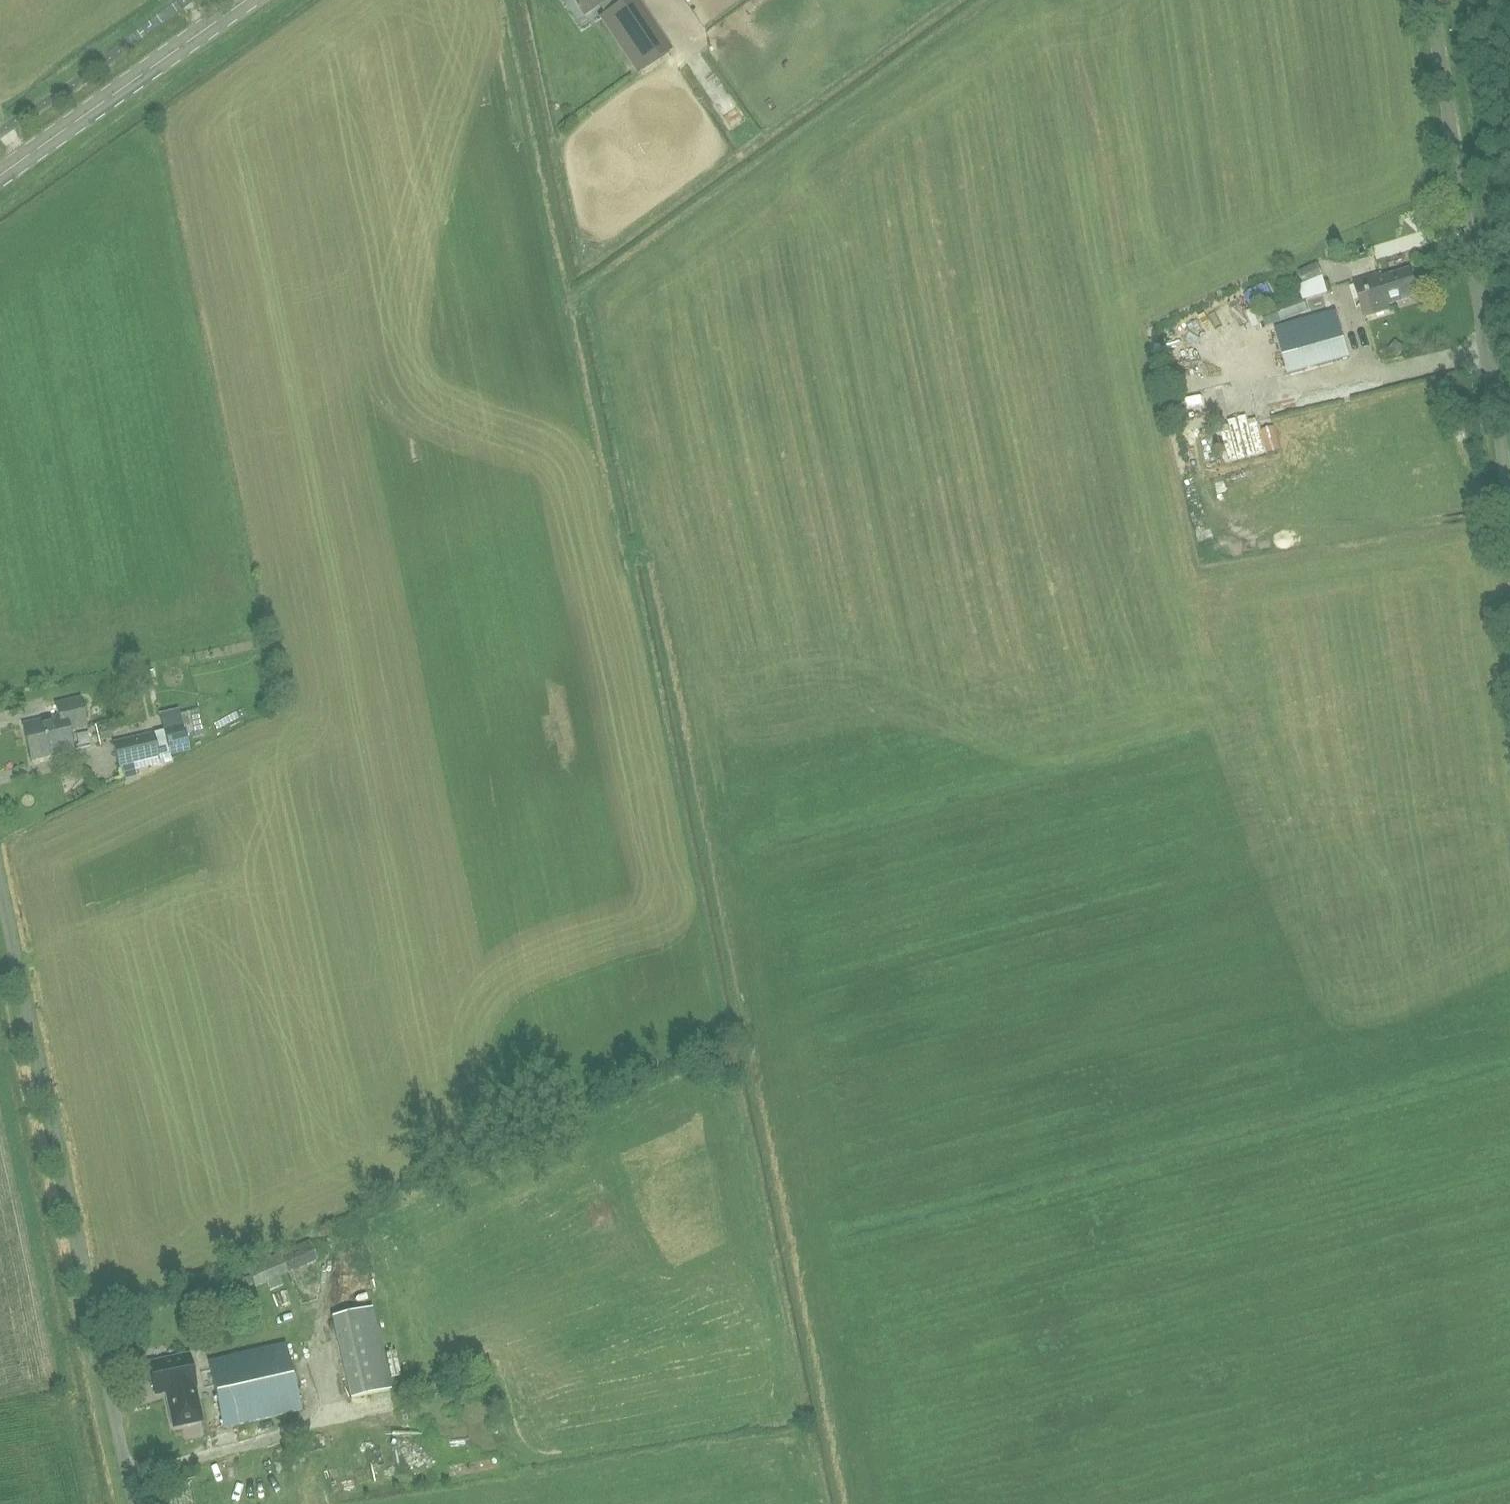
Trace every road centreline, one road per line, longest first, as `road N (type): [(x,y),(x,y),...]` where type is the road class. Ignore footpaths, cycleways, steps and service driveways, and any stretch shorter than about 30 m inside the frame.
road 1 (unclassified): [(133,1503),(0,891)]
road 2 (unclassified): [(1509,503),(1432,0)]
road 3 (tertiary): [(0,175),(246,0)]

